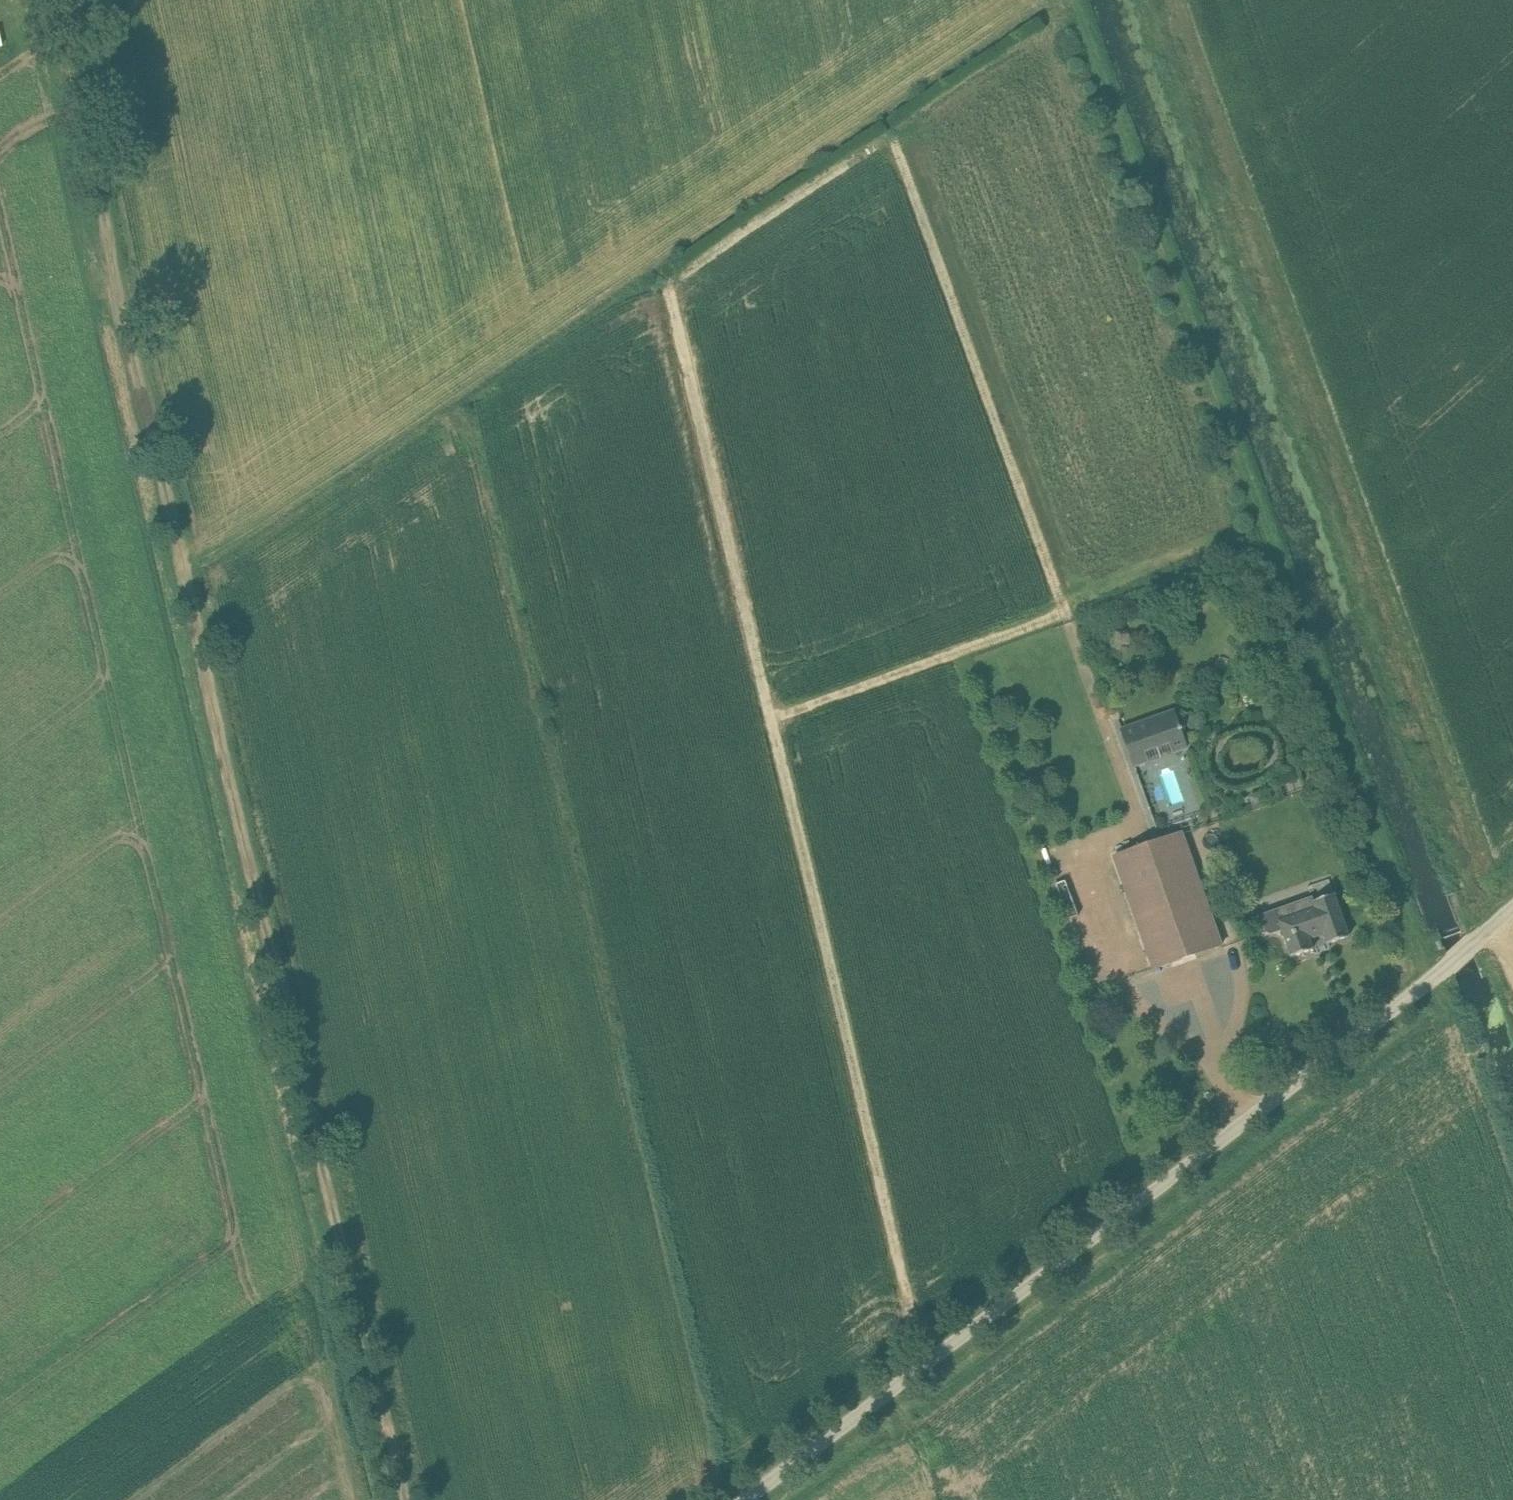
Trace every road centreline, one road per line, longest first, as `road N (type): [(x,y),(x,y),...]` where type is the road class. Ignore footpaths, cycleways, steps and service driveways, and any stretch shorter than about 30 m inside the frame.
road 1 (track): [(1140,831),(891,137),(668,286),(908,1291)]
road 2 (track): [(395,1499),(49,0)]
road 3 (unclassified): [(746,1499),(1189,1168),(1512,907)]
road 4 (track): [(771,720),(1064,614)]

